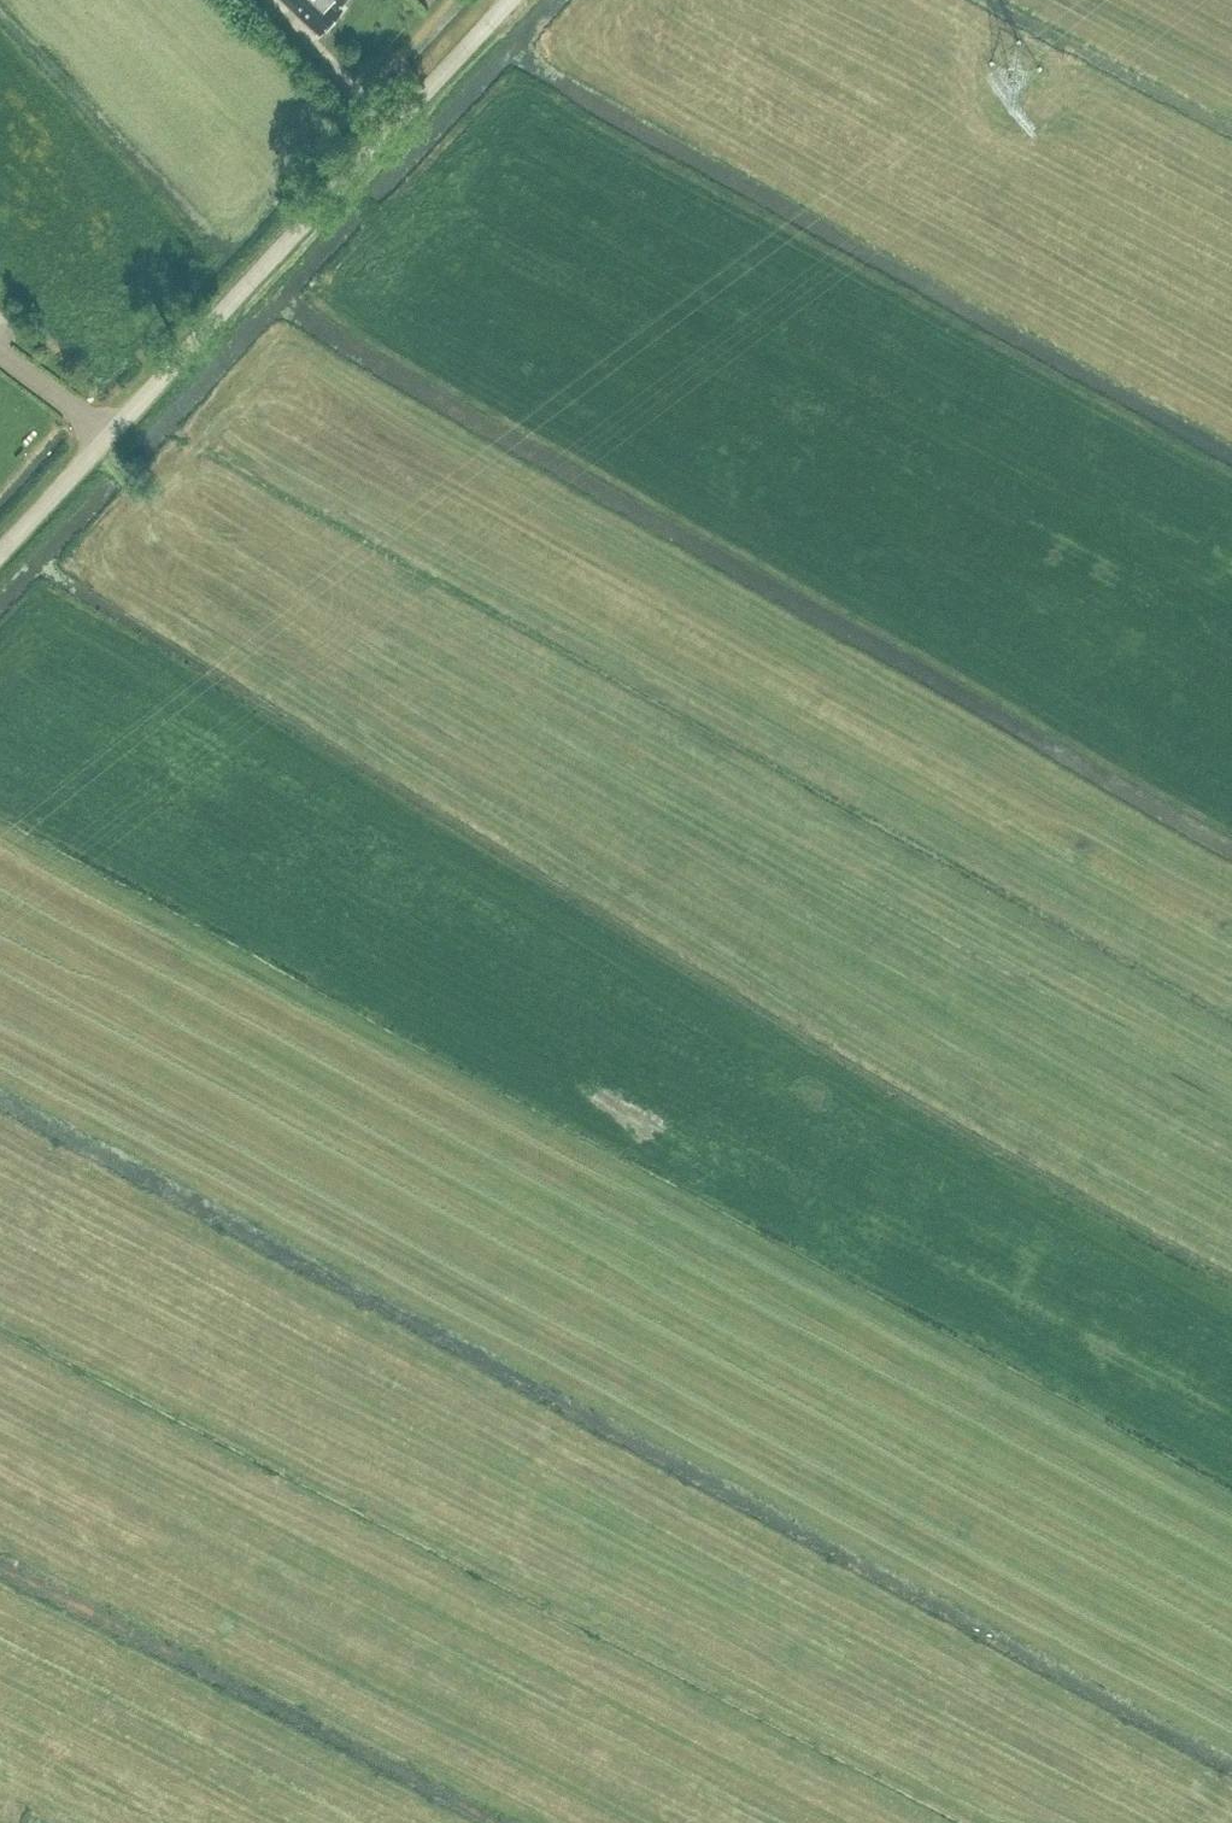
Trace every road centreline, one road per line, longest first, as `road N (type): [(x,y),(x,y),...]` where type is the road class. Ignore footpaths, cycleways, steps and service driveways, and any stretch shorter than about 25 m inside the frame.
road 1 (unclassified): [(0,549),(506,0)]

